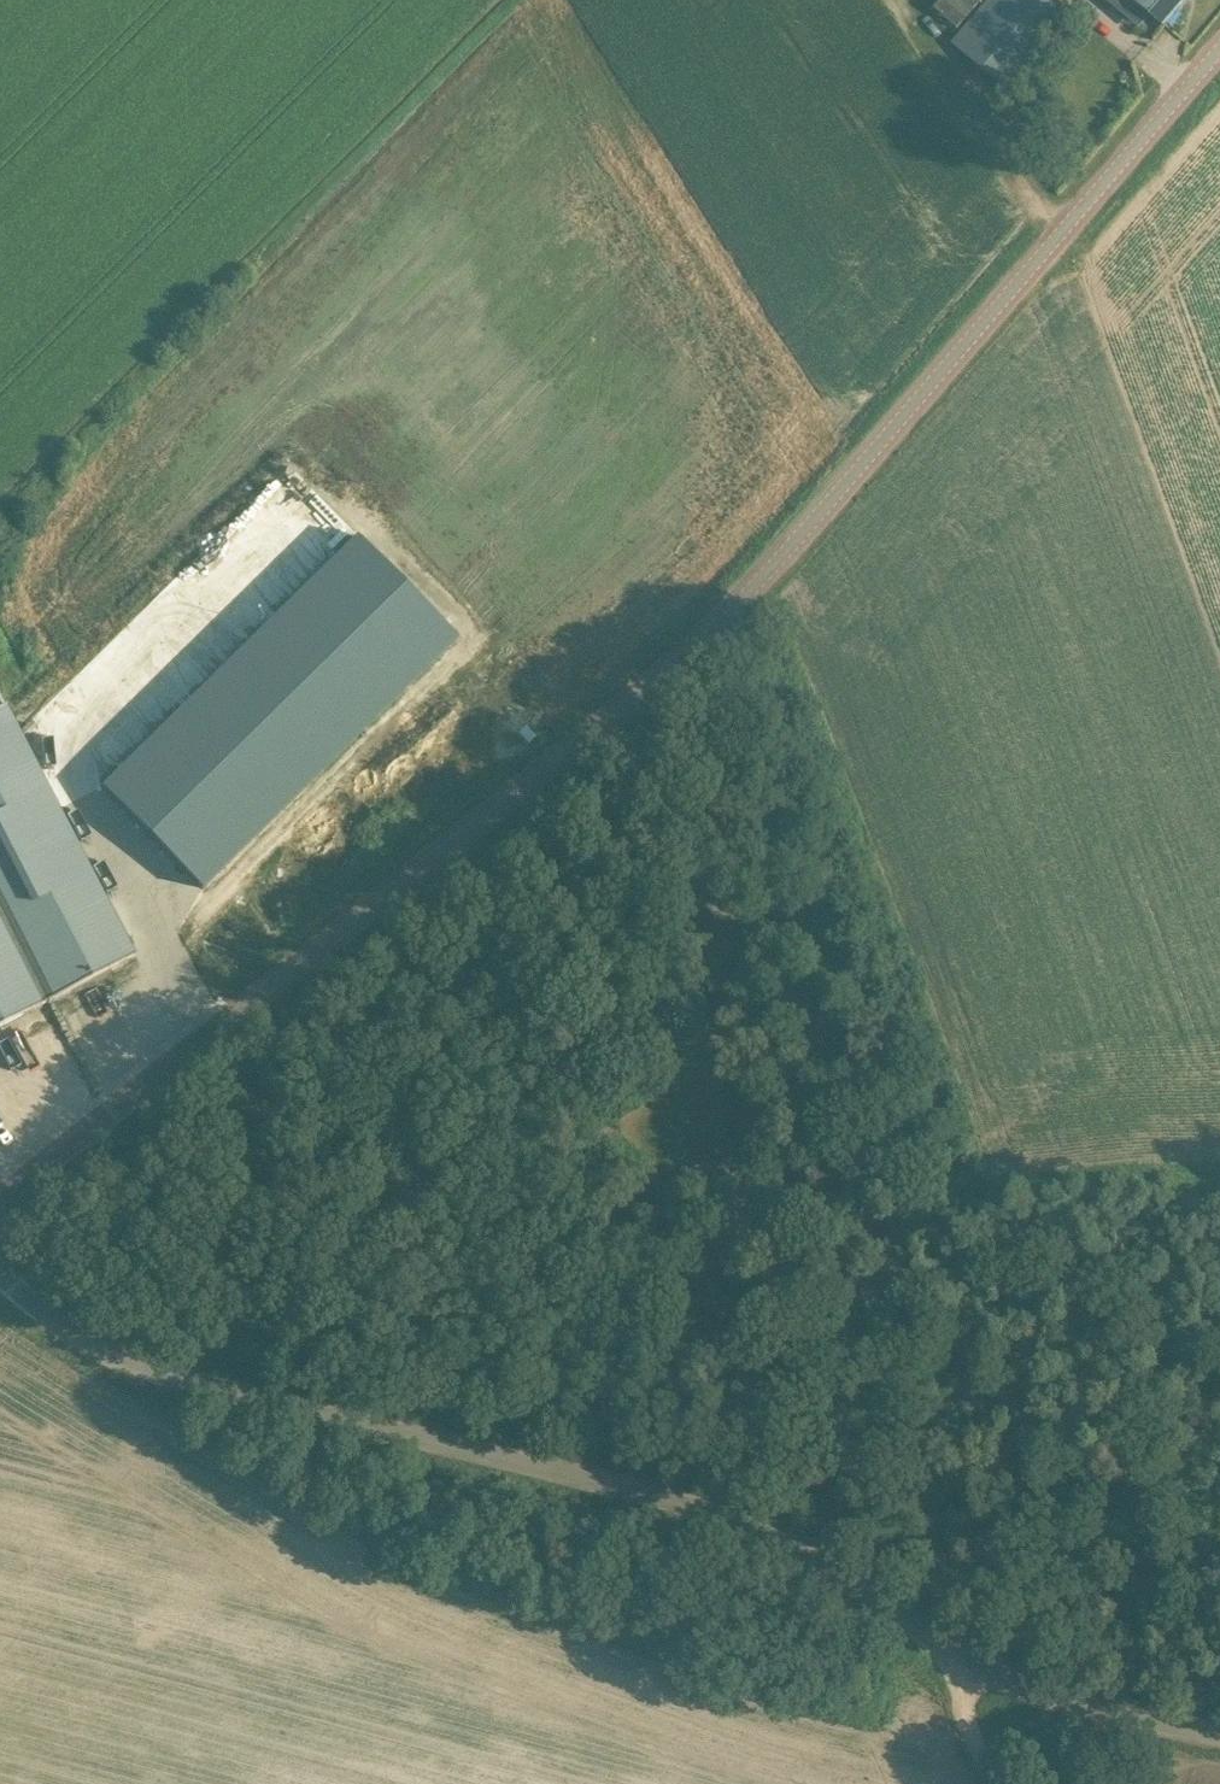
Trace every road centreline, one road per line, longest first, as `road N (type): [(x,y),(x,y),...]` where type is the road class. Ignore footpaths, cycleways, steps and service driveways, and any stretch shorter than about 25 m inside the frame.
road 1 (tertiary): [(0,1199),(584,741),(689,649),(812,528),(1219,55)]
road 2 (unclassified): [(1219,1736),(1004,1684),(856,1582),(668,1495),(112,1355),(0,1275)]
road 3 (track): [(957,1654),(960,1689),(1008,1783)]

